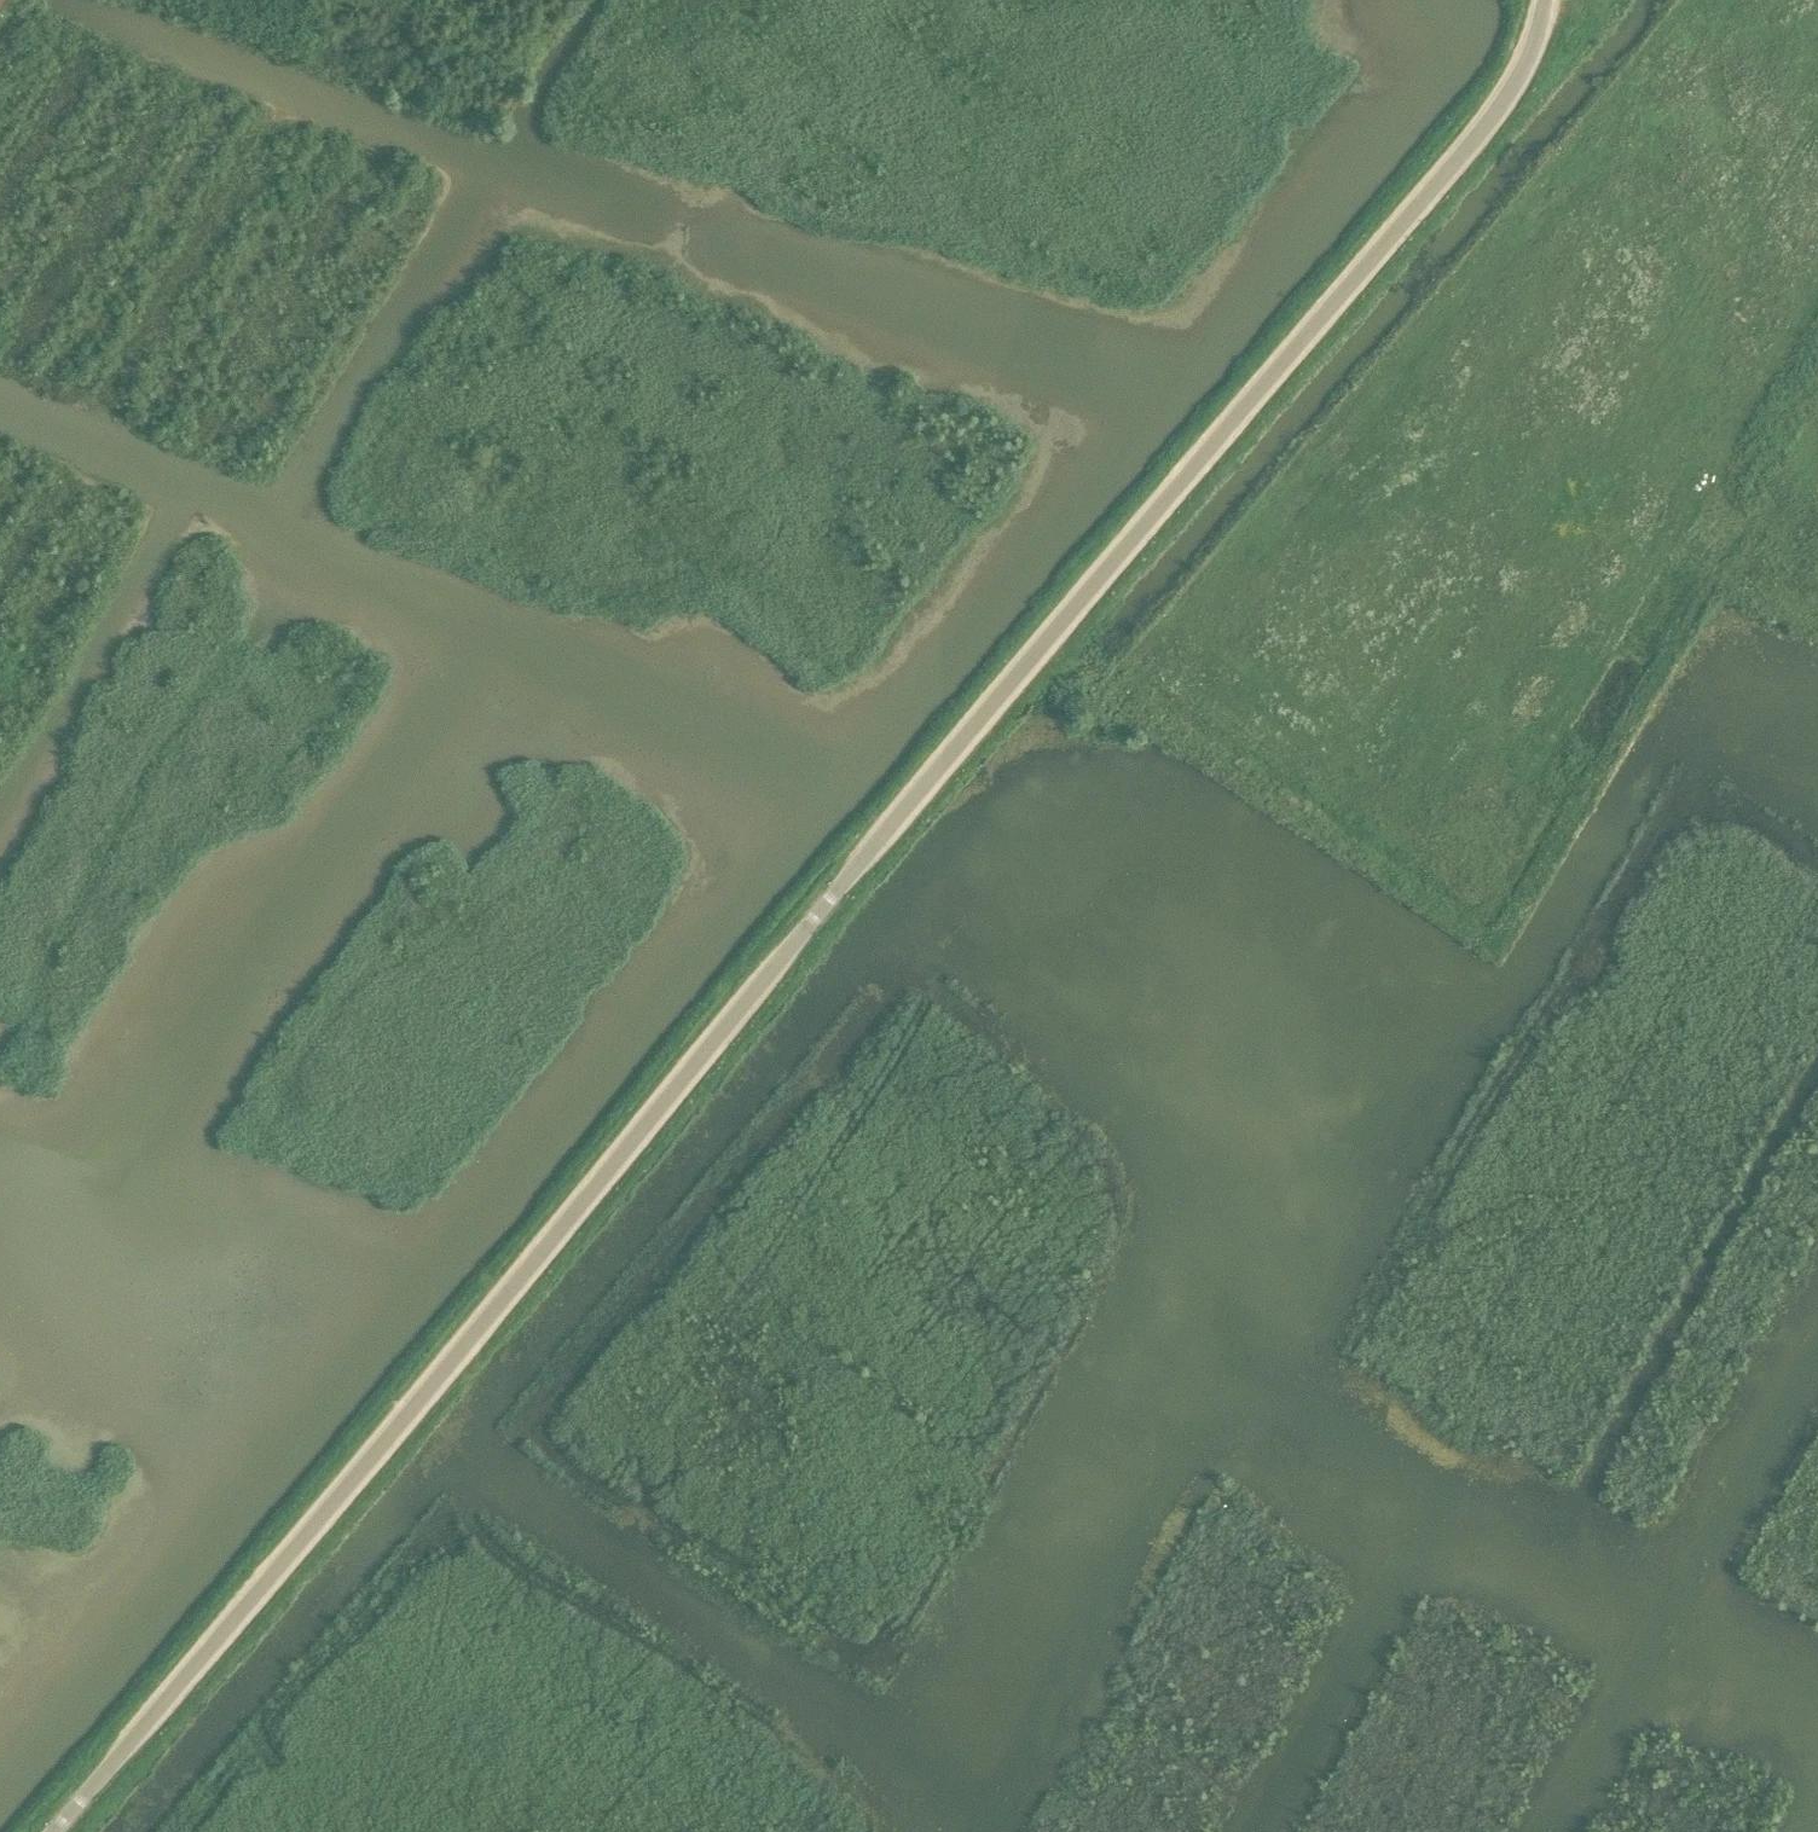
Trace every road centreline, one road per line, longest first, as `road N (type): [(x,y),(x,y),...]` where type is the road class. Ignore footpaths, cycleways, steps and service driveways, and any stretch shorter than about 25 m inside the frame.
road 1 (unclassified): [(53,1831),(975,723),(1498,114),(1529,58),(1545,0)]

